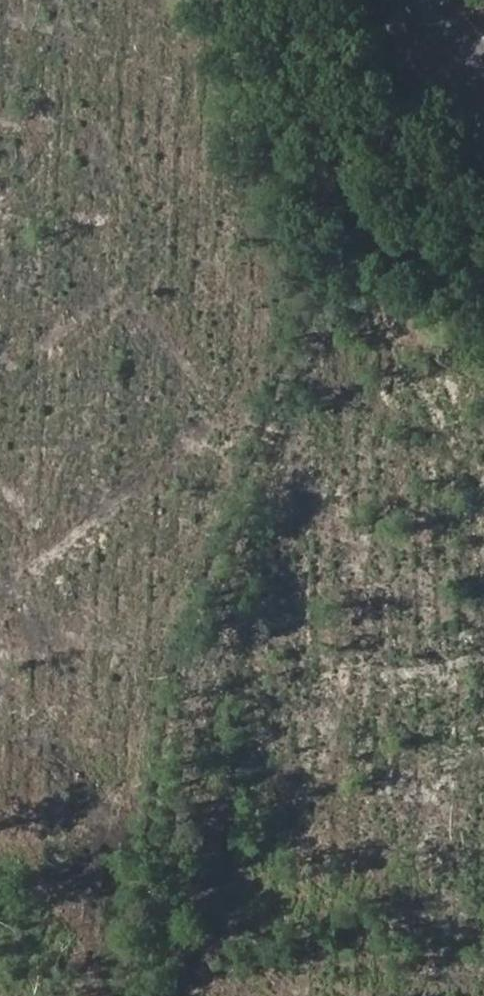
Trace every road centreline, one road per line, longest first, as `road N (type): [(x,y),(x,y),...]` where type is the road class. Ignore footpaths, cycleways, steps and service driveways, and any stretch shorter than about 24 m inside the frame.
road 1 (residential): [(344,293),(328,337),(54,556),(0,584)]
road 2 (residential): [(483,505),(344,293)]
road 3 (residential): [(483,172),(344,293)]
road 4 (residential): [(318,921),(483,965)]

